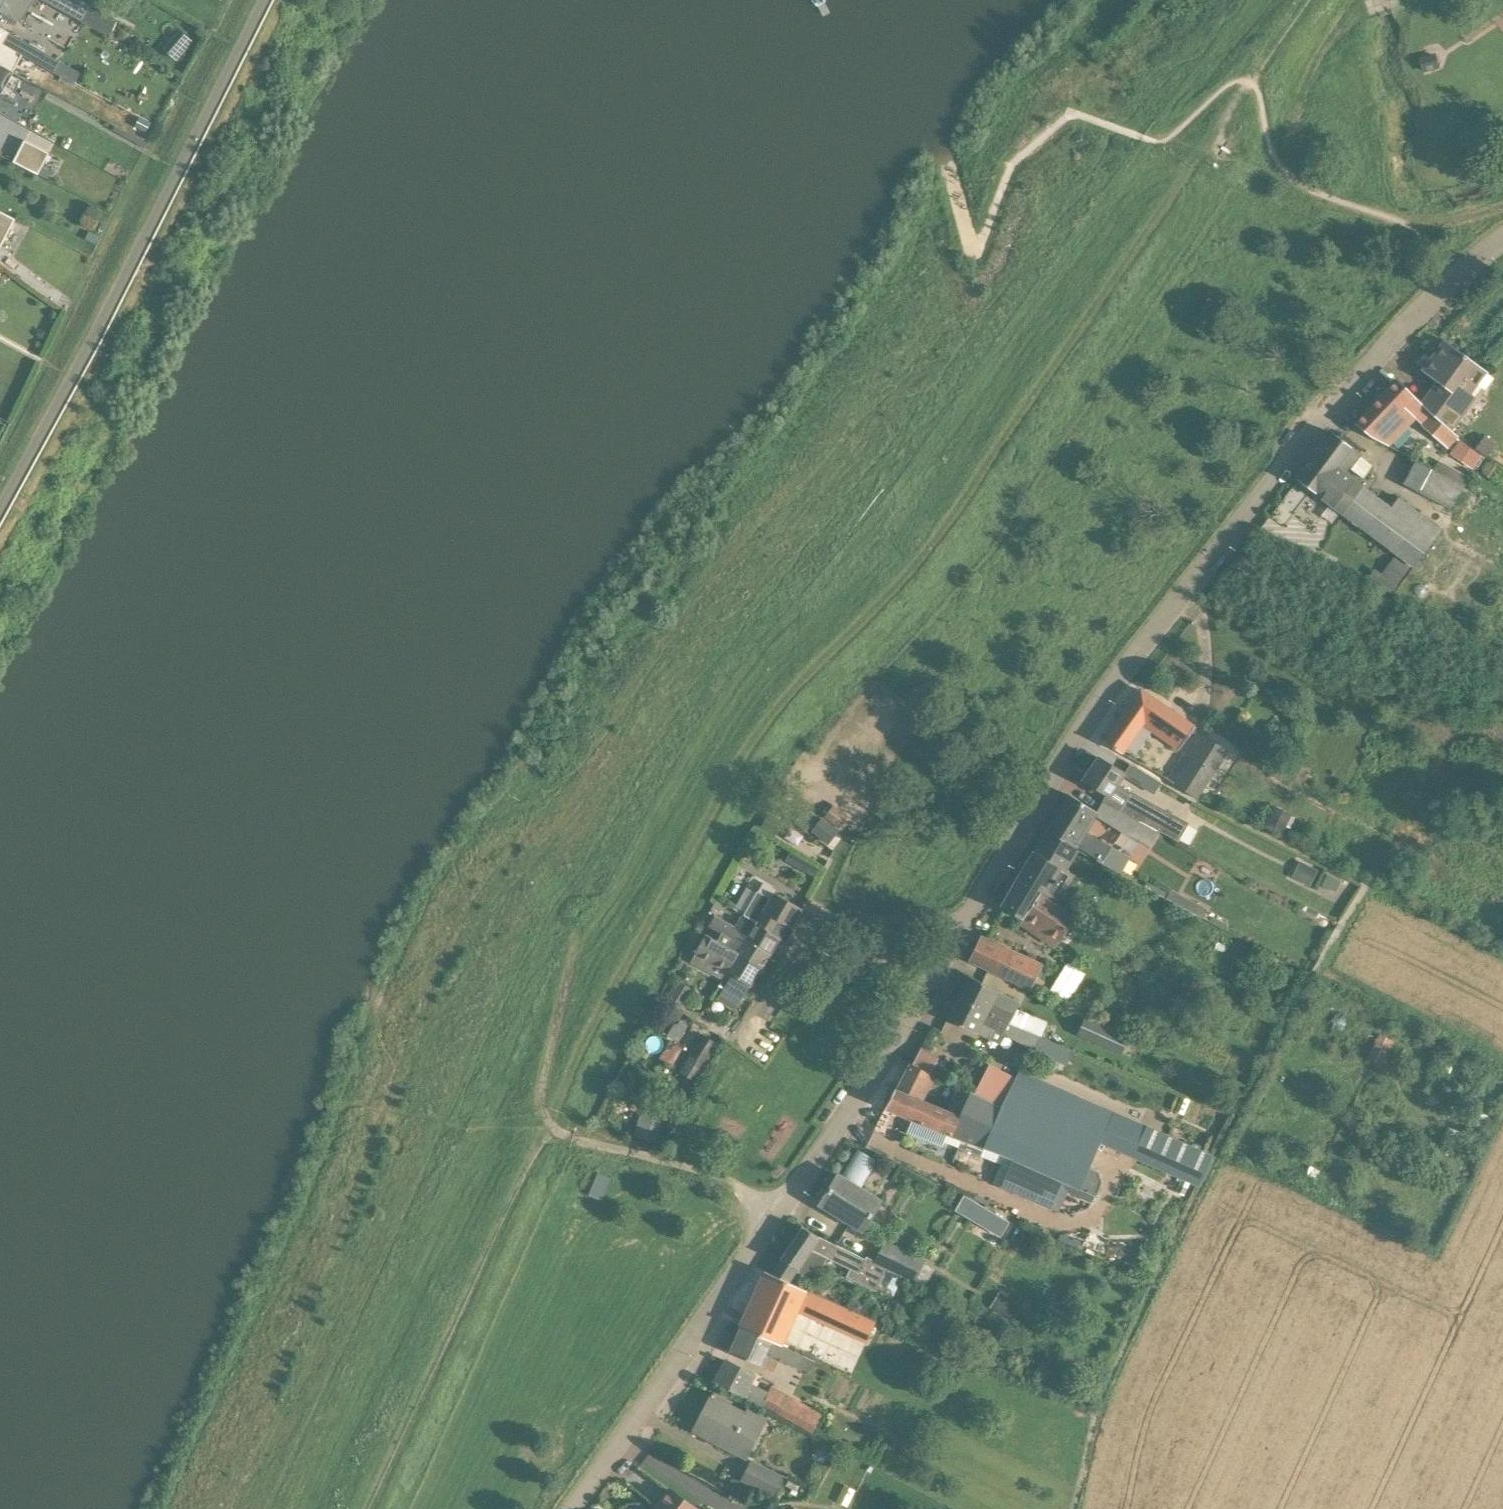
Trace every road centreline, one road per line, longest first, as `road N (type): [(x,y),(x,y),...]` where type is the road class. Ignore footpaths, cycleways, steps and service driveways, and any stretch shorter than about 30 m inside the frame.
road 1 (track): [(1193,169),(957,514),(904,583),(797,684),(753,742),(591,1022),(550,1122)]
road 2 (residential): [(964,927),(1125,670),(1186,590),(1376,357),(1502,240)]
road 3 (residential): [(569,1508),(778,1212),(964,927)]
road 4 (track): [(370,1508),(550,1122)]
road 5 (residential): [(756,1038),(803,940),(835,921),(886,916),(964,927)]
road 6 (track): [(550,1122),(567,1139),(668,1164),(778,1212)]
road 7 (track): [(1352,0),(1313,60),(1293,112),(1297,160),(1325,198)]
road 8 (track): [(574,950),(542,1086),(550,1122)]

